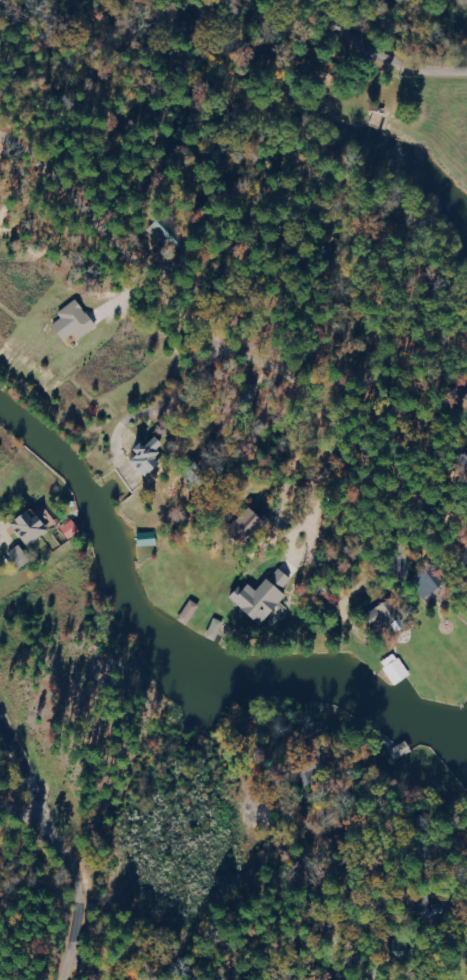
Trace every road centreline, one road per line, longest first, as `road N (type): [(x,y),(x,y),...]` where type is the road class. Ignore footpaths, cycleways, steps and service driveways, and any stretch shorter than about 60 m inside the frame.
road 1 (residential): [(466,593),(37,219),(0,202)]
road 2 (residential): [(393,710),(338,713),(312,731),(308,803),(214,979)]
road 3 (residential): [(466,167),(406,135),(323,41),(268,0)]
road 4 (residential): [(0,883),(88,942),(102,979)]

